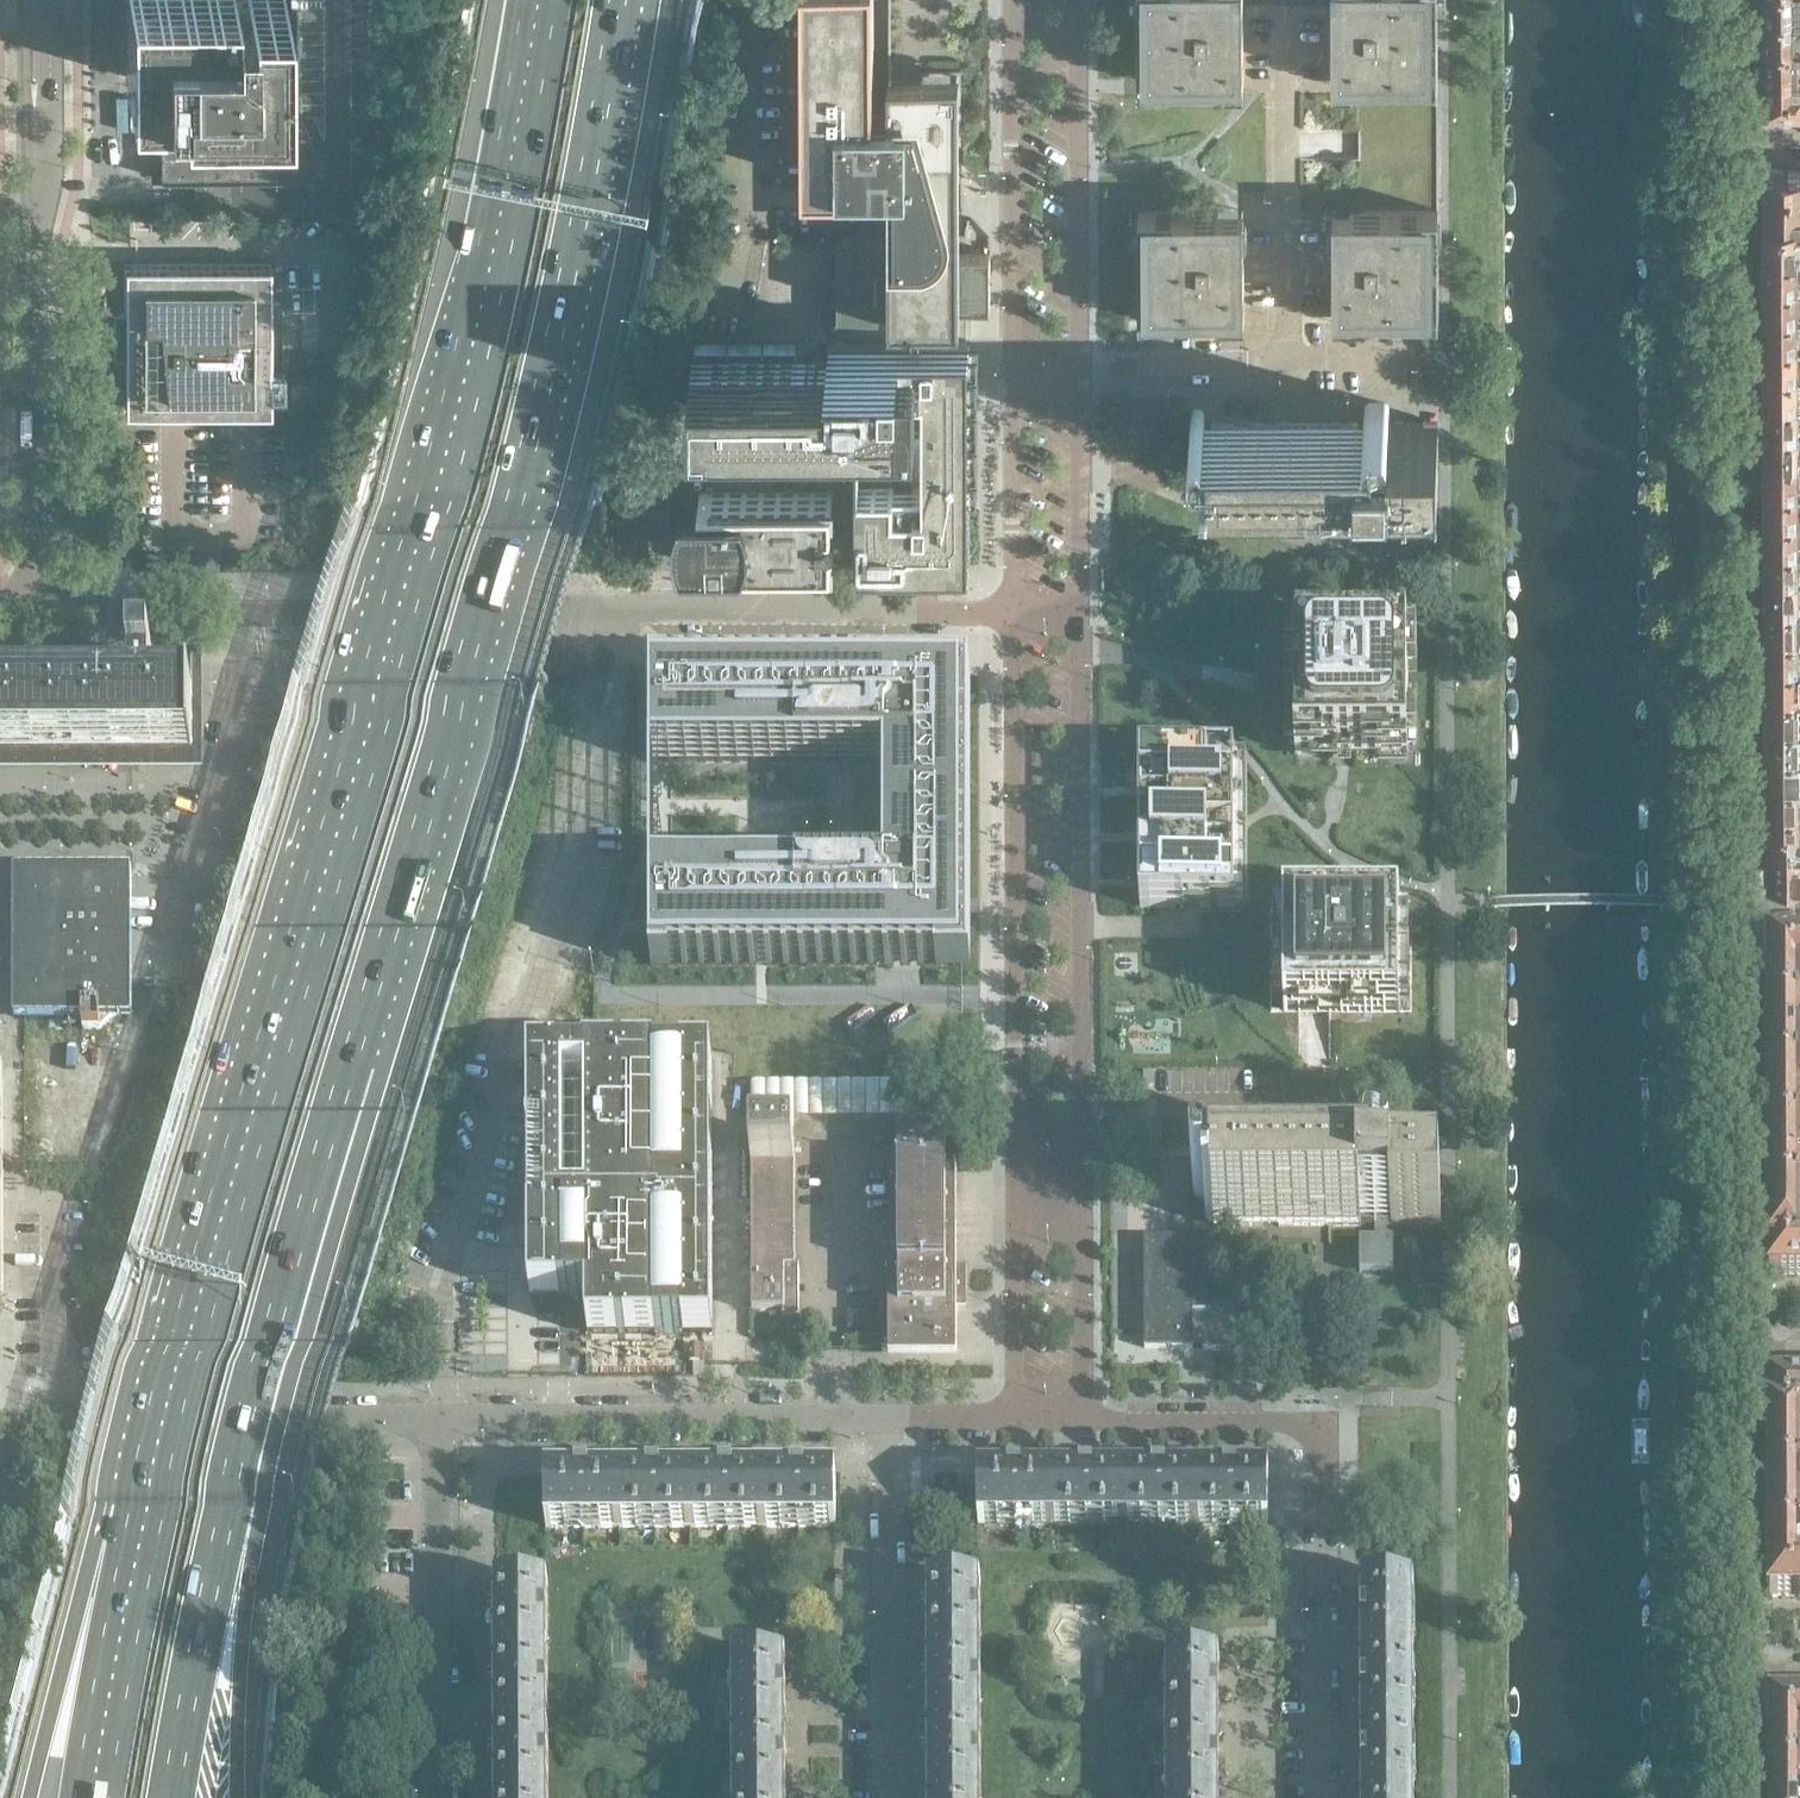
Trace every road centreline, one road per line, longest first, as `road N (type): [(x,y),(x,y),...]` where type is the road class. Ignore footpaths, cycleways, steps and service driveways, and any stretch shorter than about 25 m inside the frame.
road 1 (motorway): [(538,0),(486,286),(424,537),(226,1202),(148,1502)]
road 2 (motorway): [(229,1501),(268,1340),(506,532),(585,196),(617,0)]
road 3 (unclassified): [(1016,617),(36,615)]
road 4 (residential): [(1736,146),(1737,907)]
road 5 (unclassified): [(36,615),(43,0)]
road 6 (unclassified): [(1077,1188),(1079,616)]
road 7 (unclassified): [(1016,617),(1017,1189)]
road 8 (residential): [(1737,907),(1742,1355)]
road 9 (unclassified): [(441,1423),(887,1426)]
road 10 (unclassified): [(0,1420),(441,1423)]
road 11 (residential): [(1320,1797),(1323,1474),(1317,1444),(1299,1430)]
road 12 (unclassified): [(1077,374),(1074,0)]
road 13 (residential): [(439,1797),(441,1423)]
road 14 (unclassified): [(1013,0),(1011,373)]
road 15 (residential): [(888,1797),(887,1426)]
road 16 (residential): [(1286,360),(1285,14)]
road 17 (motorway): [(148,1502),(40,1755),(30,1797)]
road 18 (residential): [(1742,1355),(1742,1669)]
road 19 (motorway): [(170,1797),(229,1501)]
road 20 (motorway): [(148,1502),(92,1797)]
road 21 (motorway): [(237,1797),(229,1501)]
road 22 (unclassified): [(1017,1189),(1019,1396),(1049,1427)]
road 23 (residential): [(1049,1427),(1299,1430)]
road 24 (unclassified): [(1049,1427),(1079,1386),(1077,1188)]
road 25 (unclassified): [(1011,373),(1016,617)]
road 26 (unclassified): [(1079,616),(1077,374)]
road 27 (residential): [(1077,374),(1286,360)]
road 28 (unclassified): [(887,1426),(1049,1427)]
road 29 (residential): [(1733,0),(1736,146)]
road 30 (residential): [(1286,360),(1424,354)]
road 31 (residential): [(1742,1669),(1742,1797)]

